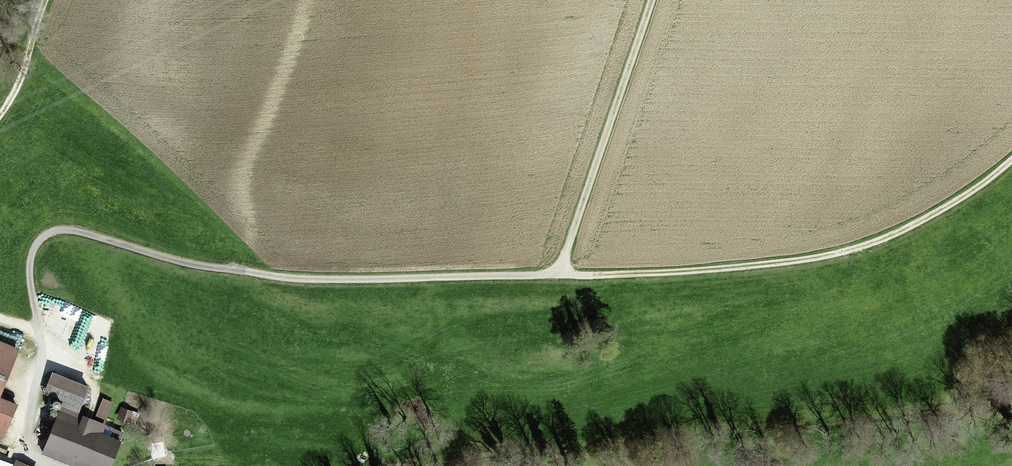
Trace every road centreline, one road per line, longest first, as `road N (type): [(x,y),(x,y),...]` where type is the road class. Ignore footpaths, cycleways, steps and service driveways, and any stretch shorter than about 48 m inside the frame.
road 1 (track): [(1011,159),(949,205),(869,244),(738,267),(299,279),(199,266),(52,231),(38,241),(30,264),(41,354),(25,446),(50,465)]
road 2 (track): [(558,275),(651,0)]
road 3 (track): [(0,114),(32,52),(46,0)]

